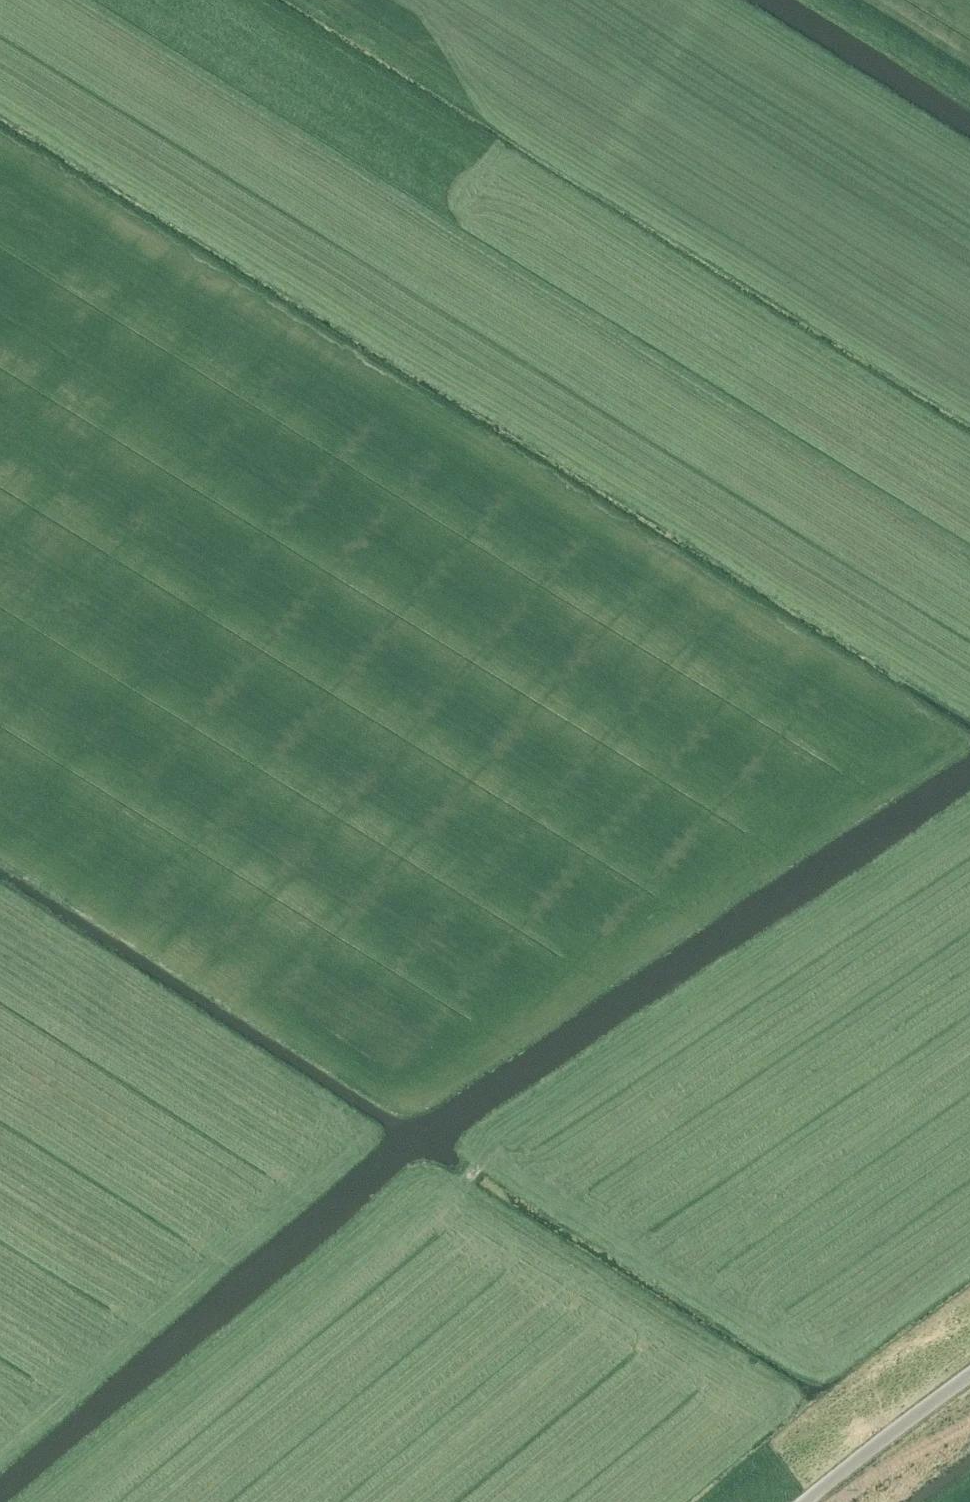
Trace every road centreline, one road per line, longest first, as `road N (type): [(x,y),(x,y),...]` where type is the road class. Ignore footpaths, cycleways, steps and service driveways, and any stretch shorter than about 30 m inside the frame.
road 1 (unclassified): [(805,1501),(969,1374)]

